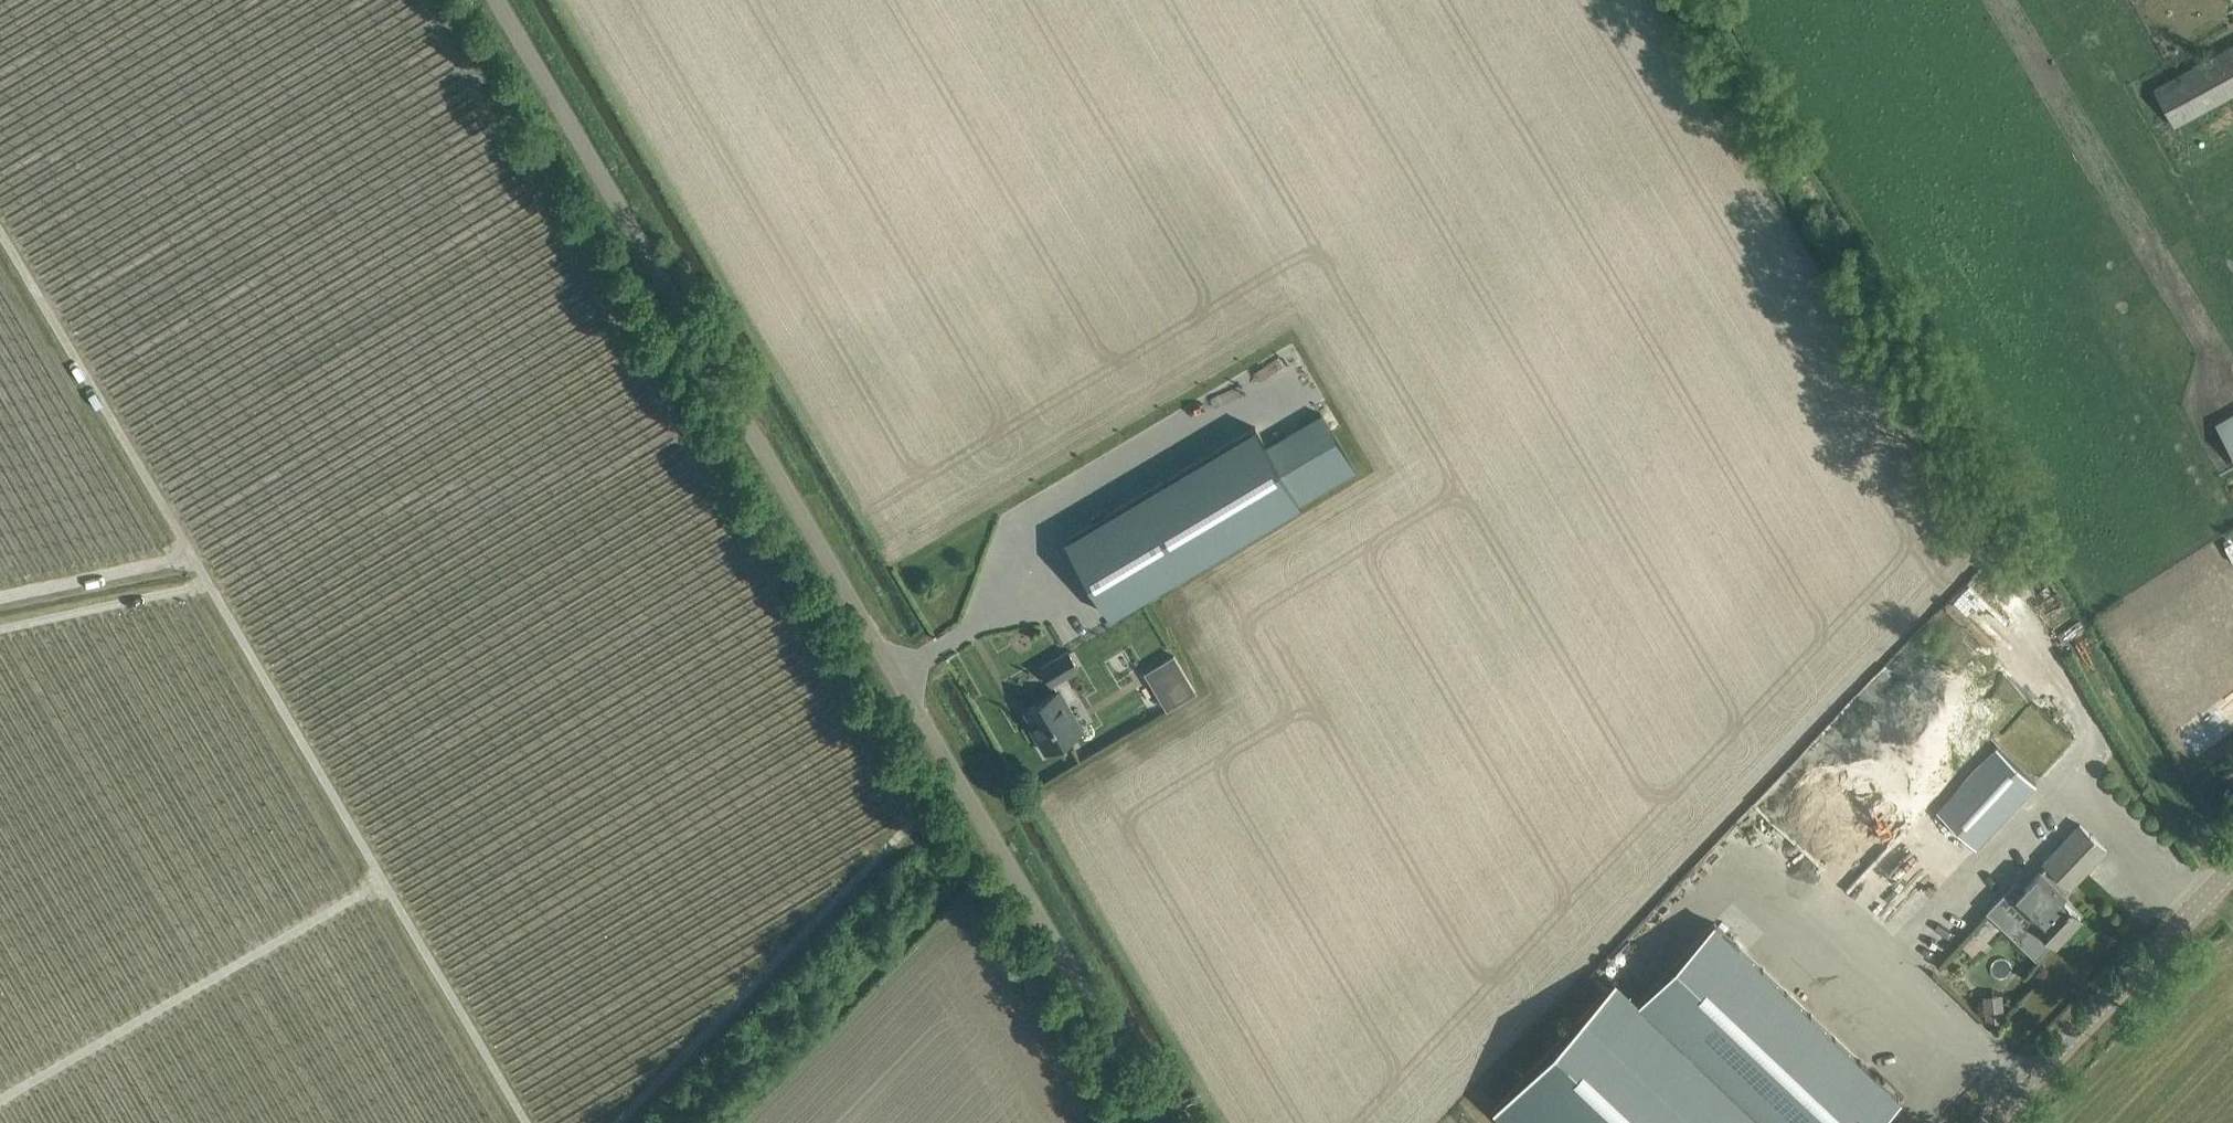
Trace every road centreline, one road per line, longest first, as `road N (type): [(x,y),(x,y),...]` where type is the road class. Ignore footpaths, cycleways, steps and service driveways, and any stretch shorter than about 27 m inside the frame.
road 1 (unclassified): [(1183,1122),(506,0)]
road 2 (unclassified): [(1973,1122),(2232,850)]

